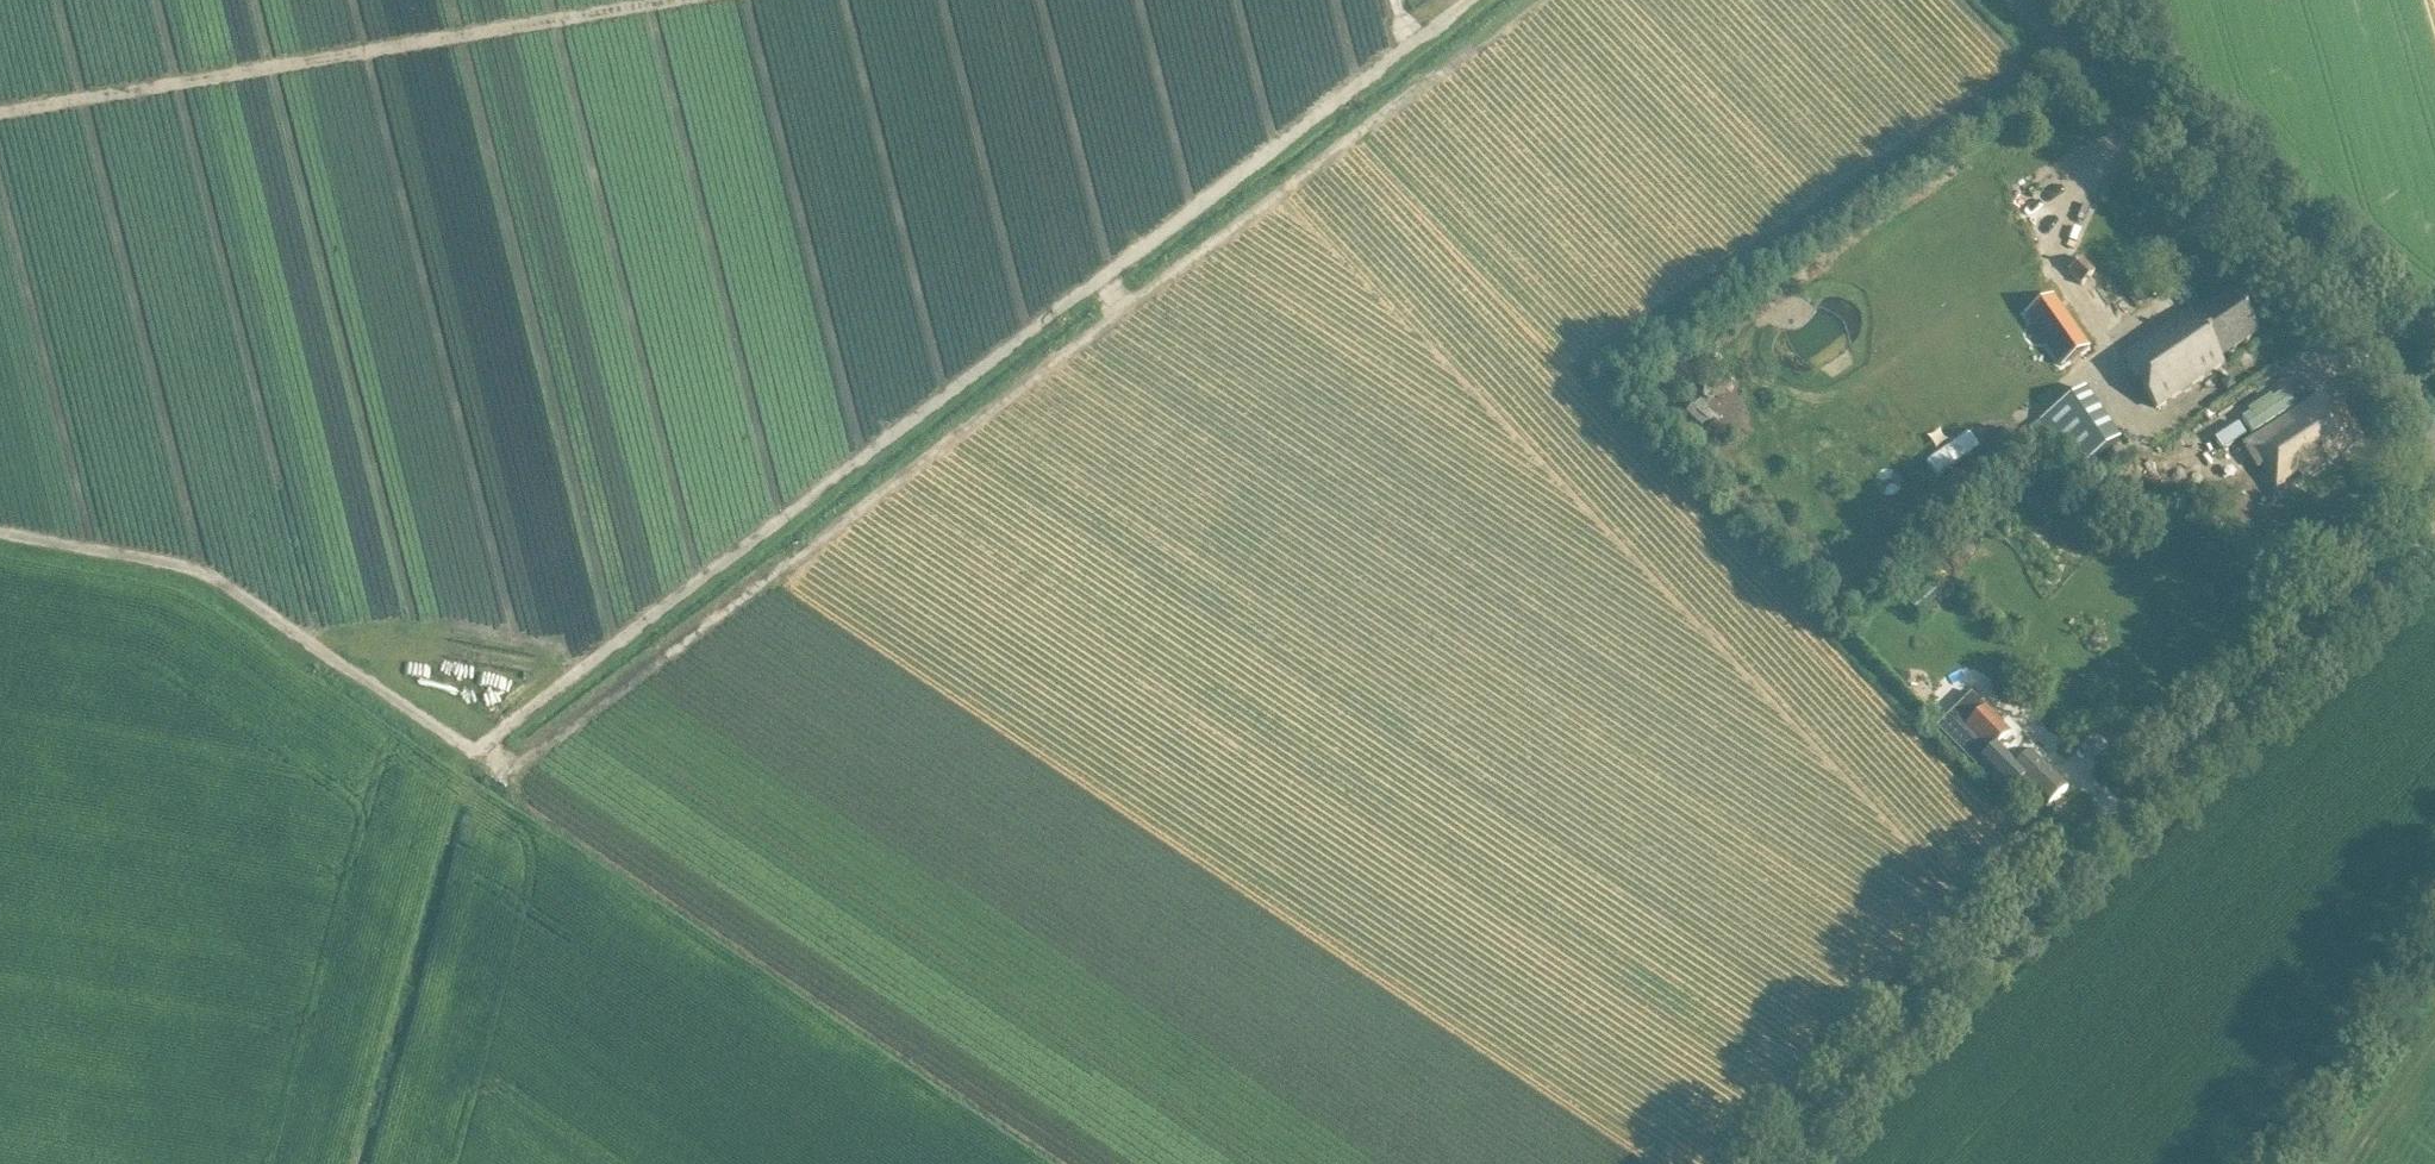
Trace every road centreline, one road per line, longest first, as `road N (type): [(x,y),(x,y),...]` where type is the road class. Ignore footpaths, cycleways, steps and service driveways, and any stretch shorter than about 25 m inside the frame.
road 1 (unclassified): [(1808,1163),(1919,1038),(2434,544)]
road 2 (unclassified): [(2434,440),(2338,300),(2027,0)]

